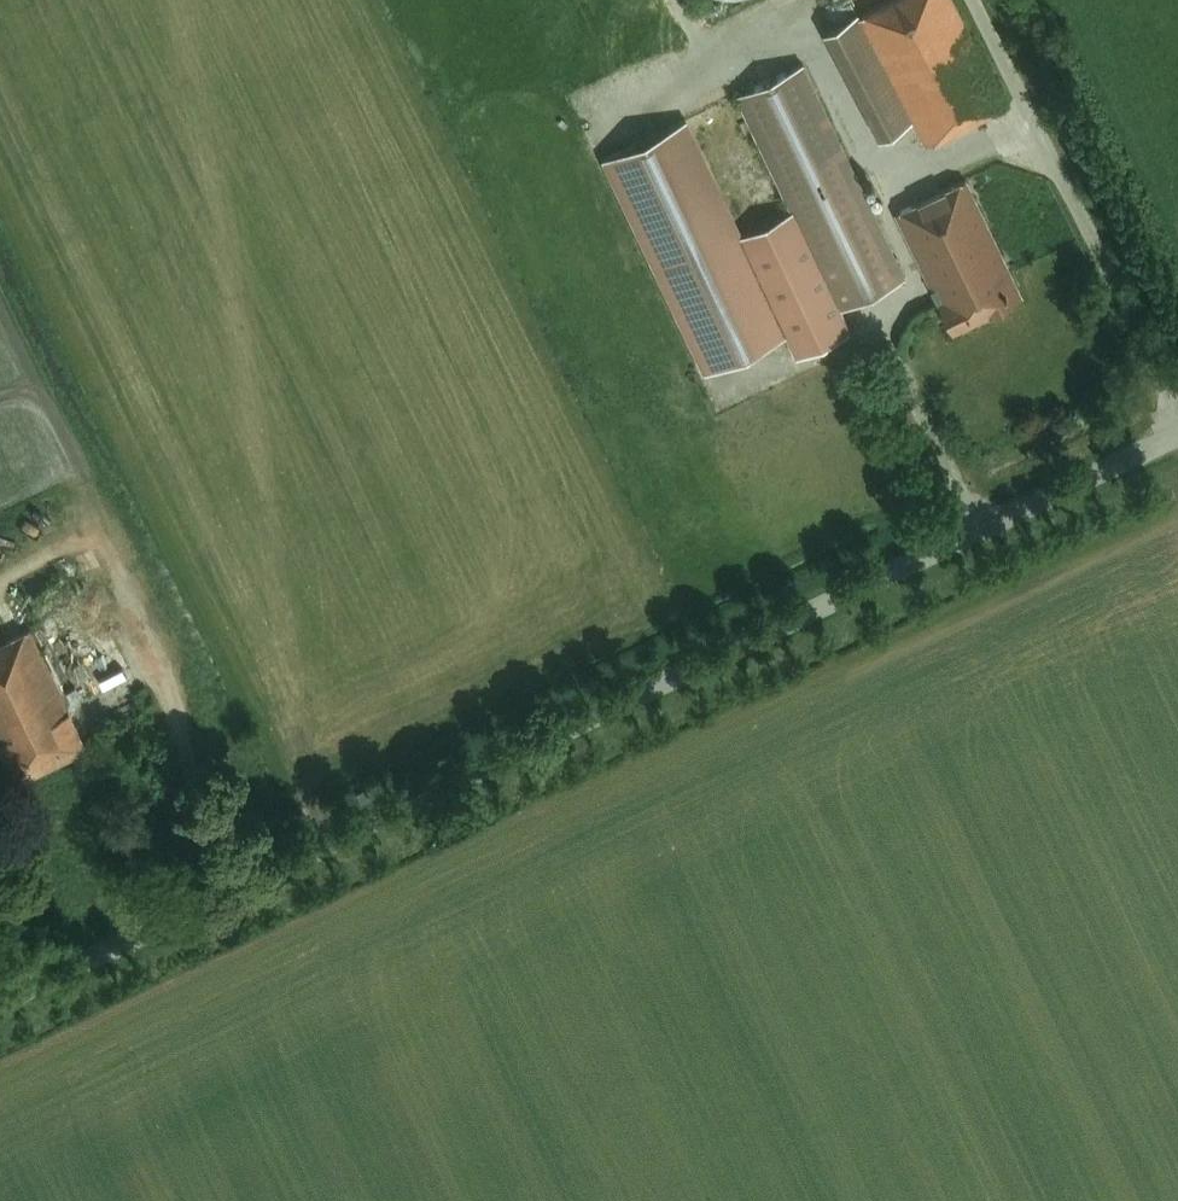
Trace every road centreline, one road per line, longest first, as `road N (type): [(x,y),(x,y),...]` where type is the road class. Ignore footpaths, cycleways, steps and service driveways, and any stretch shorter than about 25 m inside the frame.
road 1 (unclassified): [(0,1006),(1177,440)]

